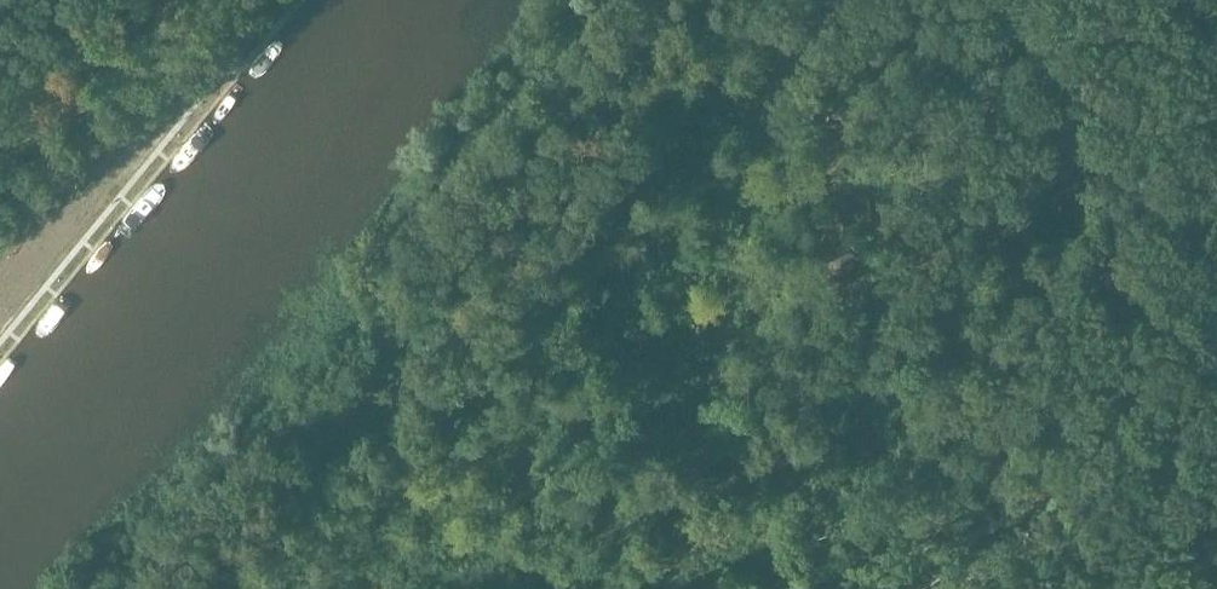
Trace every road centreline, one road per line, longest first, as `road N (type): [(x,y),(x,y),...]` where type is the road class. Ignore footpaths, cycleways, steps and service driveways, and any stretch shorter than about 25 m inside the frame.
road 1 (track): [(667,588),(802,0)]
road 2 (track): [(836,0),(1145,186),(1216,251)]

